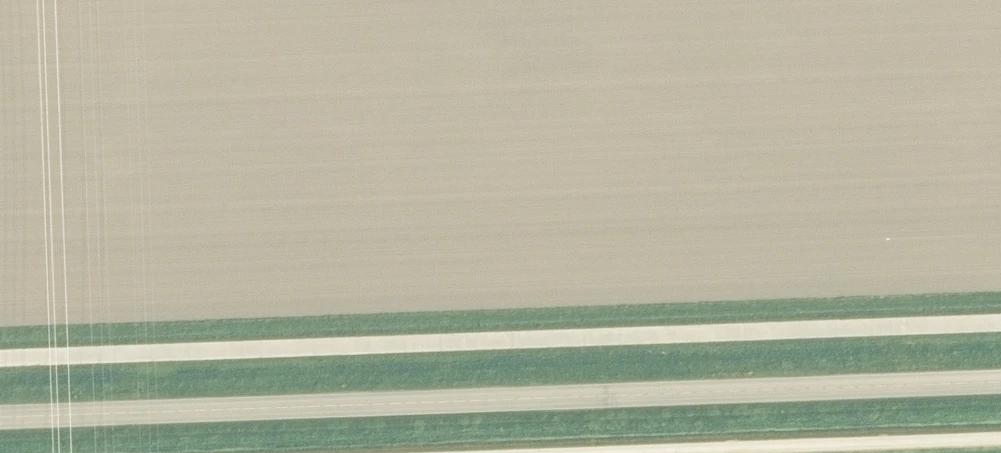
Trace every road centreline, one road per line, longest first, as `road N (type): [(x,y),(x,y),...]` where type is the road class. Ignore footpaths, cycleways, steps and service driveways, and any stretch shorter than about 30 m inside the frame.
road 1 (tertiary): [(0,422),(1000,384)]

